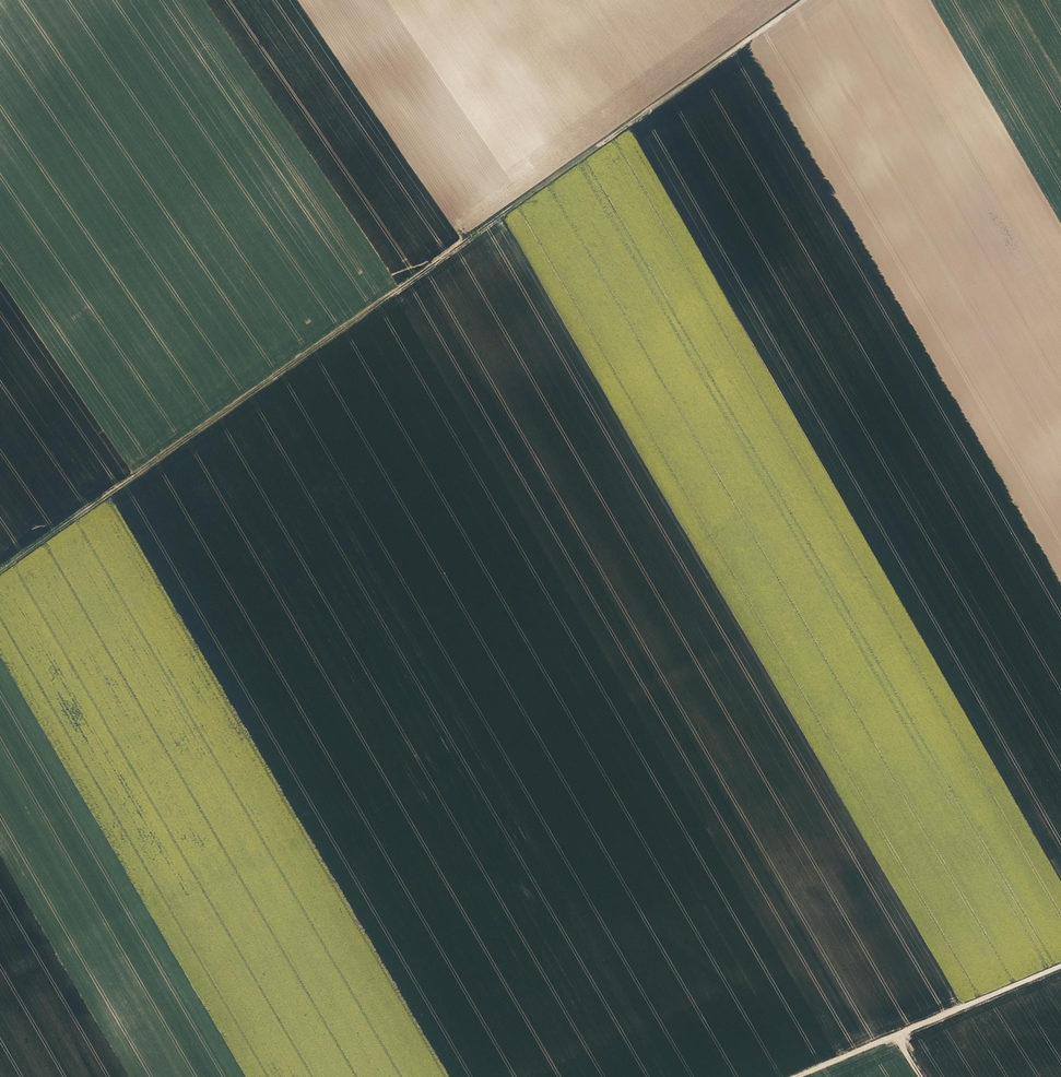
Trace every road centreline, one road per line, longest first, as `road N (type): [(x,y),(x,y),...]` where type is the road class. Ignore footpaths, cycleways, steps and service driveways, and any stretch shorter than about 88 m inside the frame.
road 1 (track): [(0,571),(807,0)]
road 2 (track): [(794,1076),(1060,967)]

